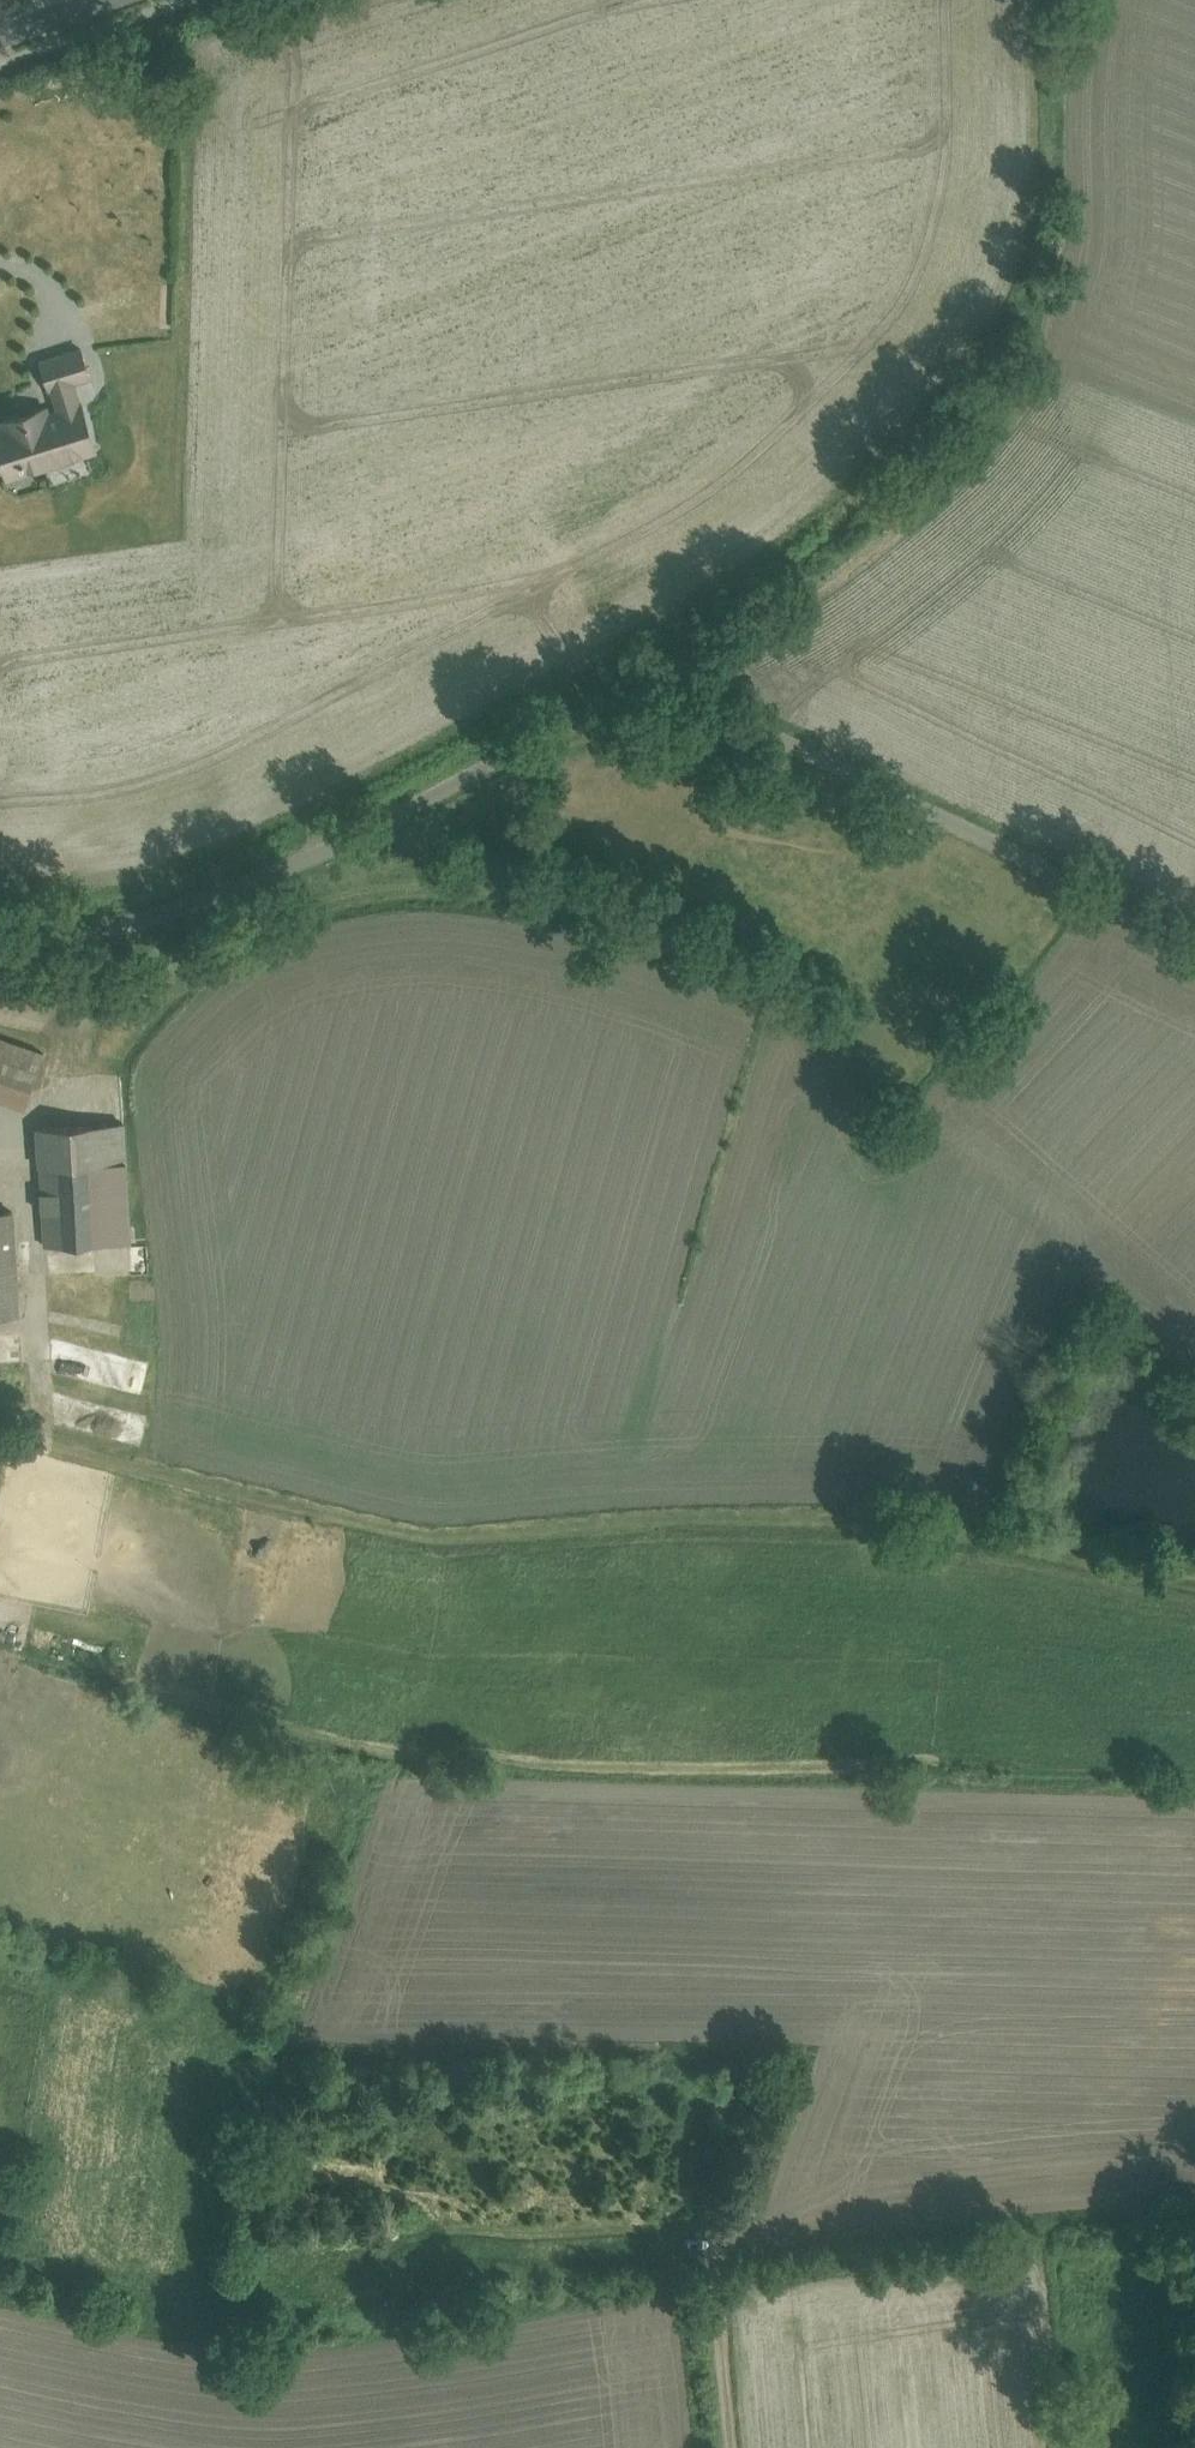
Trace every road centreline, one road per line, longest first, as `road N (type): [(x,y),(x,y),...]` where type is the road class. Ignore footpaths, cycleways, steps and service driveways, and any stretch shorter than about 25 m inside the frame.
road 1 (track): [(664,703),(721,644),(949,469),(1024,358),(1070,154),(1062,0)]
road 2 (track): [(730,2447),(708,2251)]

